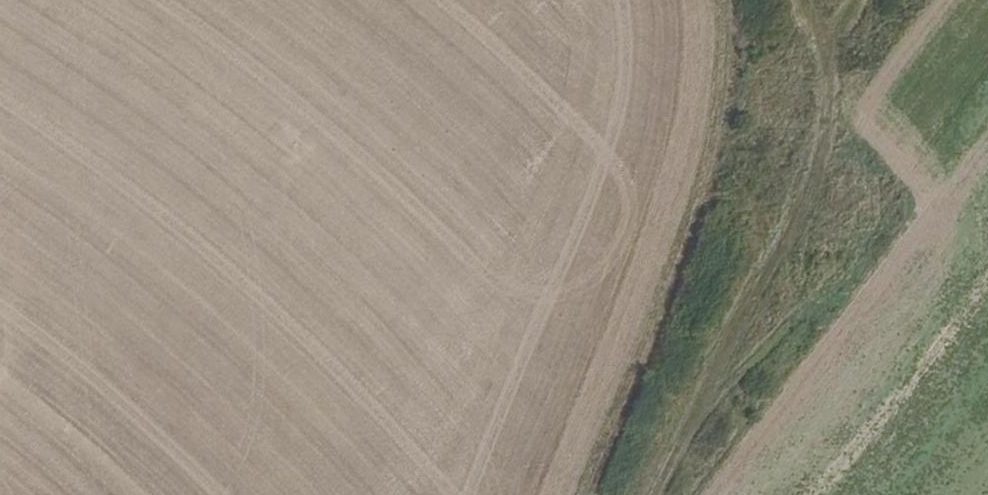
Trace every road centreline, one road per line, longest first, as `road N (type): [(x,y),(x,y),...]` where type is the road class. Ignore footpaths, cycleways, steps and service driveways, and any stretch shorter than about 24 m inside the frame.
road 1 (track): [(646,494),(719,366),(799,156),(803,80),(794,0)]

